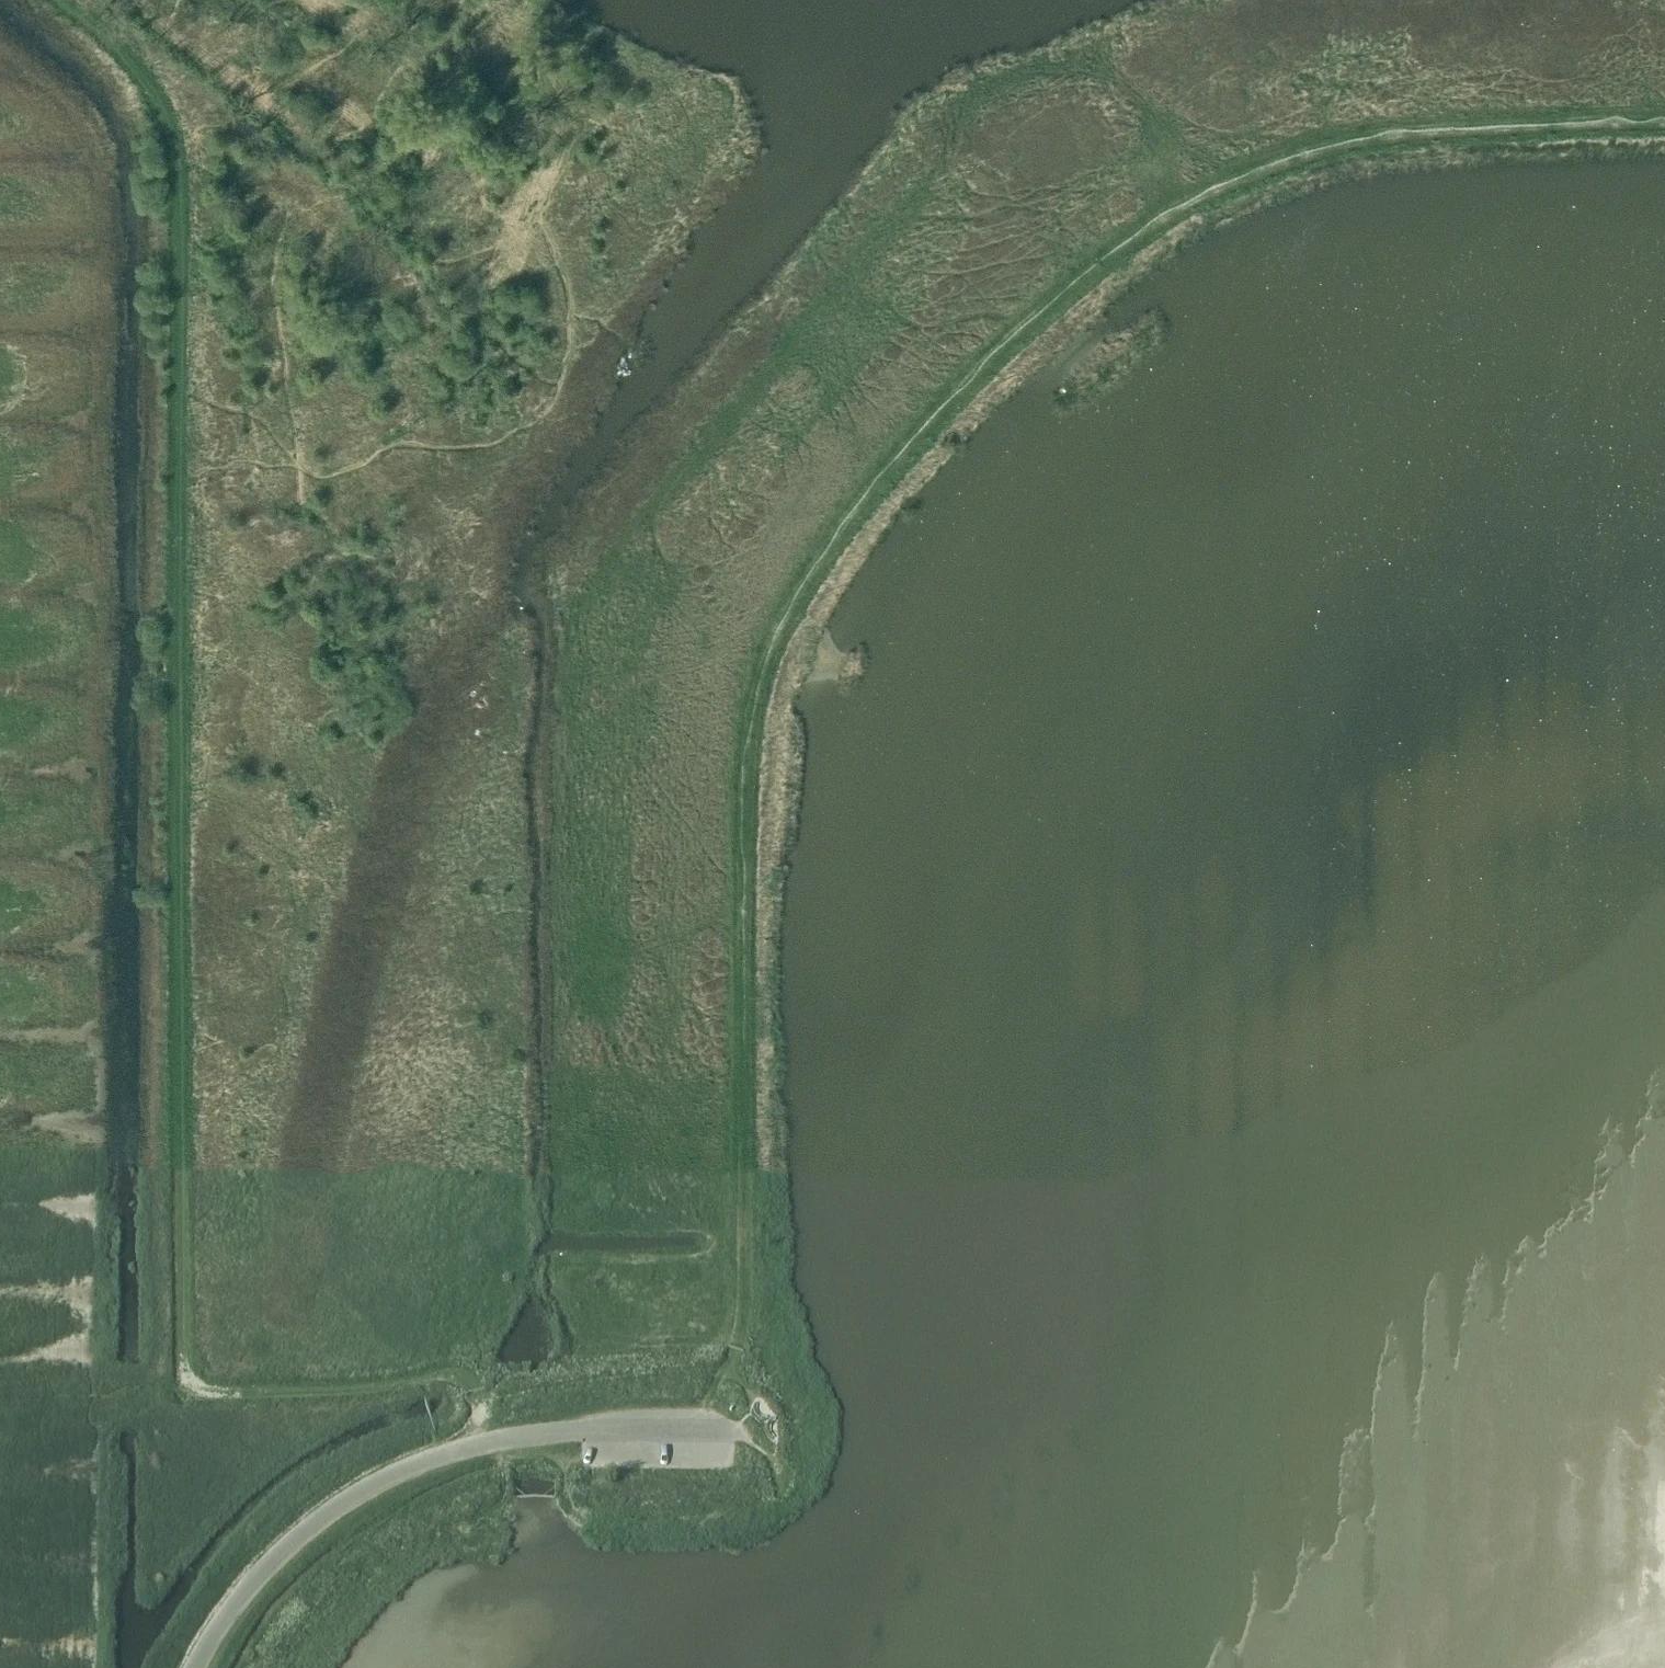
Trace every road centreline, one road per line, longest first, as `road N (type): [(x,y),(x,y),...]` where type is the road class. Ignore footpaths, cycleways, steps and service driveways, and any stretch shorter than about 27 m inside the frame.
road 1 (track): [(698,1430),(734,1352),(745,762)]
road 2 (unclassified): [(197,1667),(284,1551),(390,1474),(533,1433),(727,1430)]

